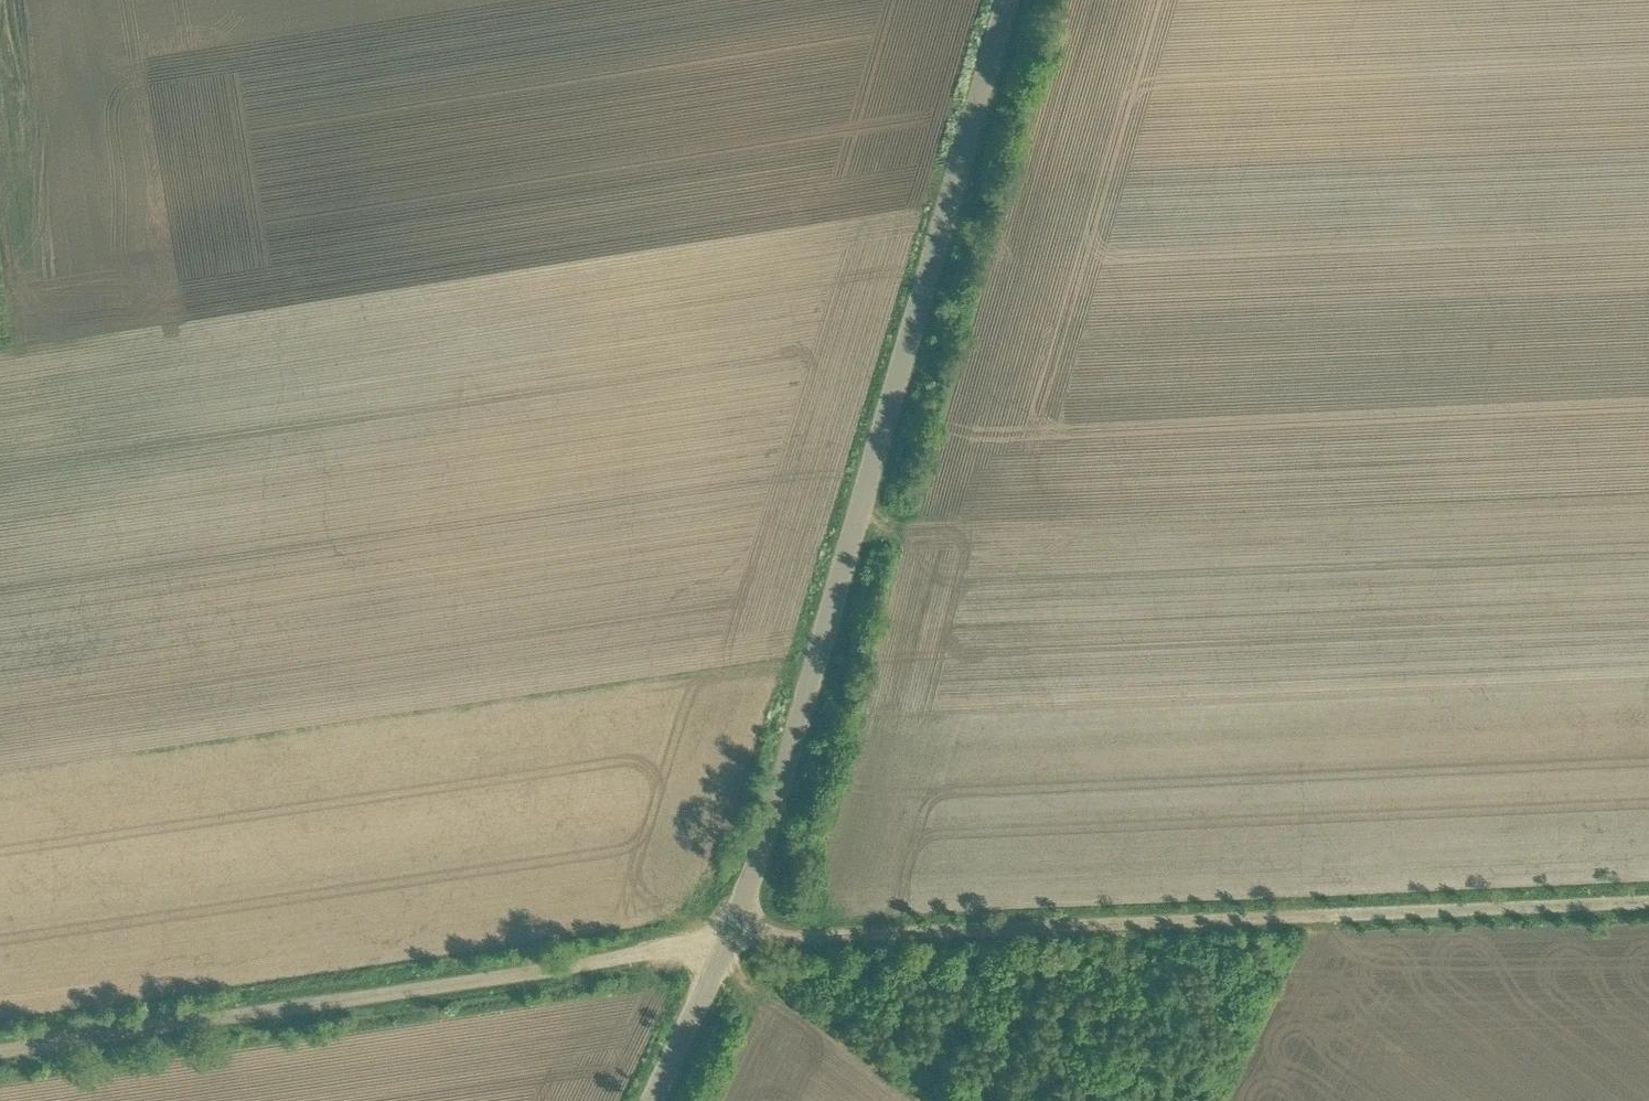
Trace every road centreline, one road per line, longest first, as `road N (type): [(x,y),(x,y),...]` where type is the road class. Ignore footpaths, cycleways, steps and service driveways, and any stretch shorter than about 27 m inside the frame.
road 1 (unclassified): [(734,938),(1005,0)]
road 2 (unclassified): [(734,938),(1648,899)]
road 3 (track): [(734,938),(0,1056)]
road 4 (unclassified): [(655,1100),(734,938)]

